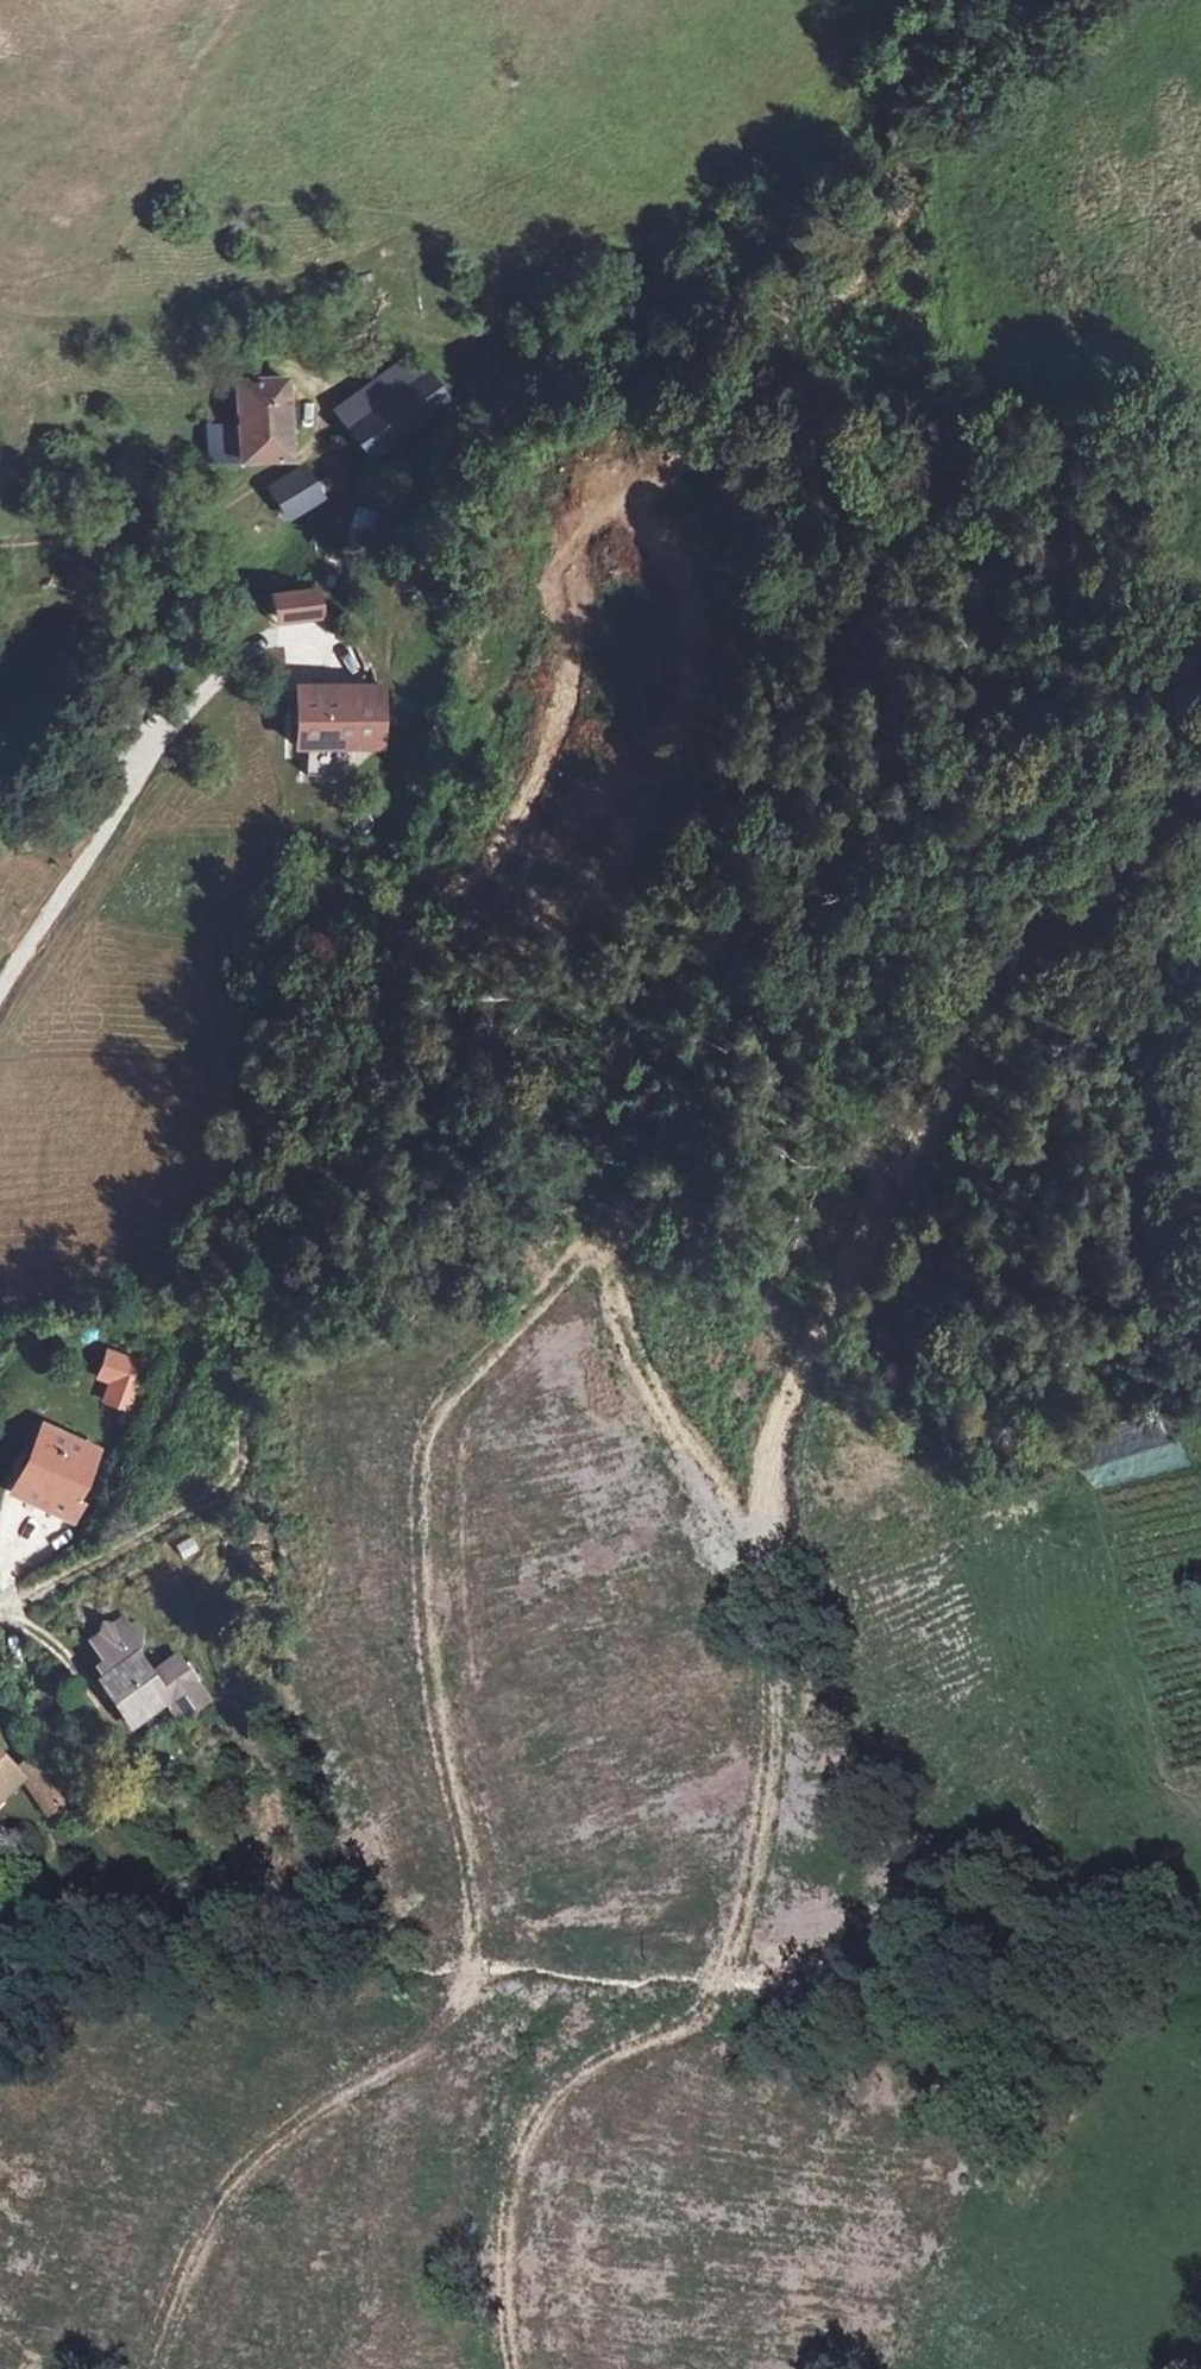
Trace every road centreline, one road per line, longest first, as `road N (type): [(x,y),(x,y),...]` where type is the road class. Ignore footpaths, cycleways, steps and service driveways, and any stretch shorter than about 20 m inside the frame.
road 1 (track): [(0,550),(168,528),(248,491),(318,434),(292,364)]

